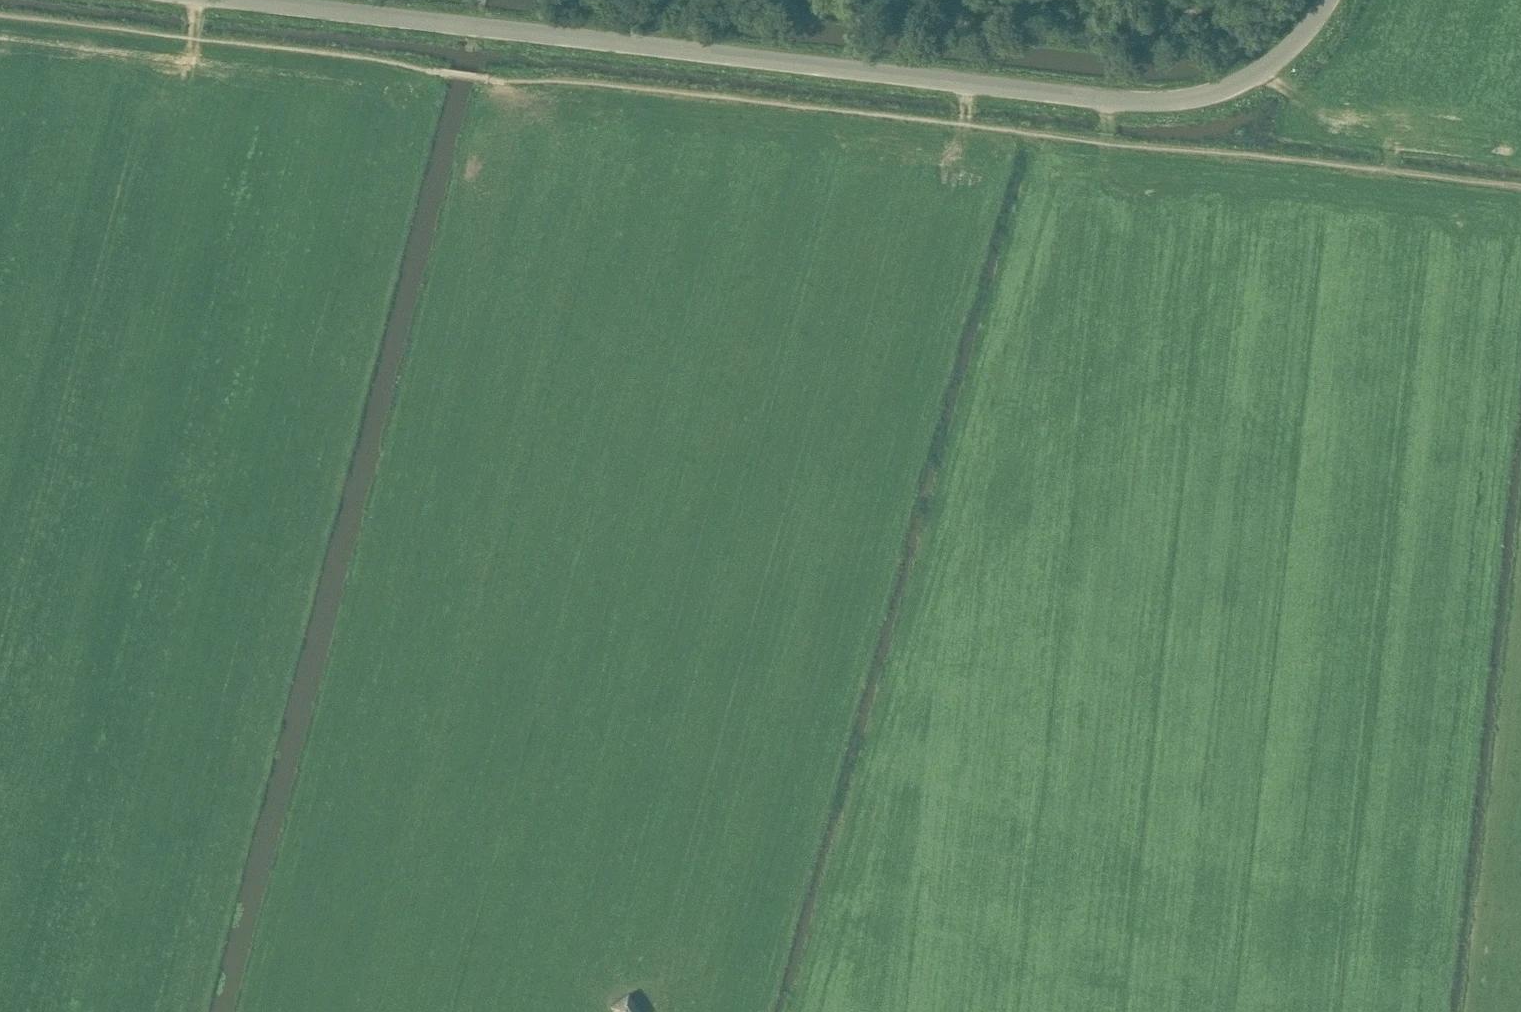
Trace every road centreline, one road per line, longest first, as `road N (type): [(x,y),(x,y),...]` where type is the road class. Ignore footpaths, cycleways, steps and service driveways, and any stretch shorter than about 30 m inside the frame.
road 1 (unclassified): [(1331,0),(1301,51),(1221,100),(1169,104),(208,0)]

